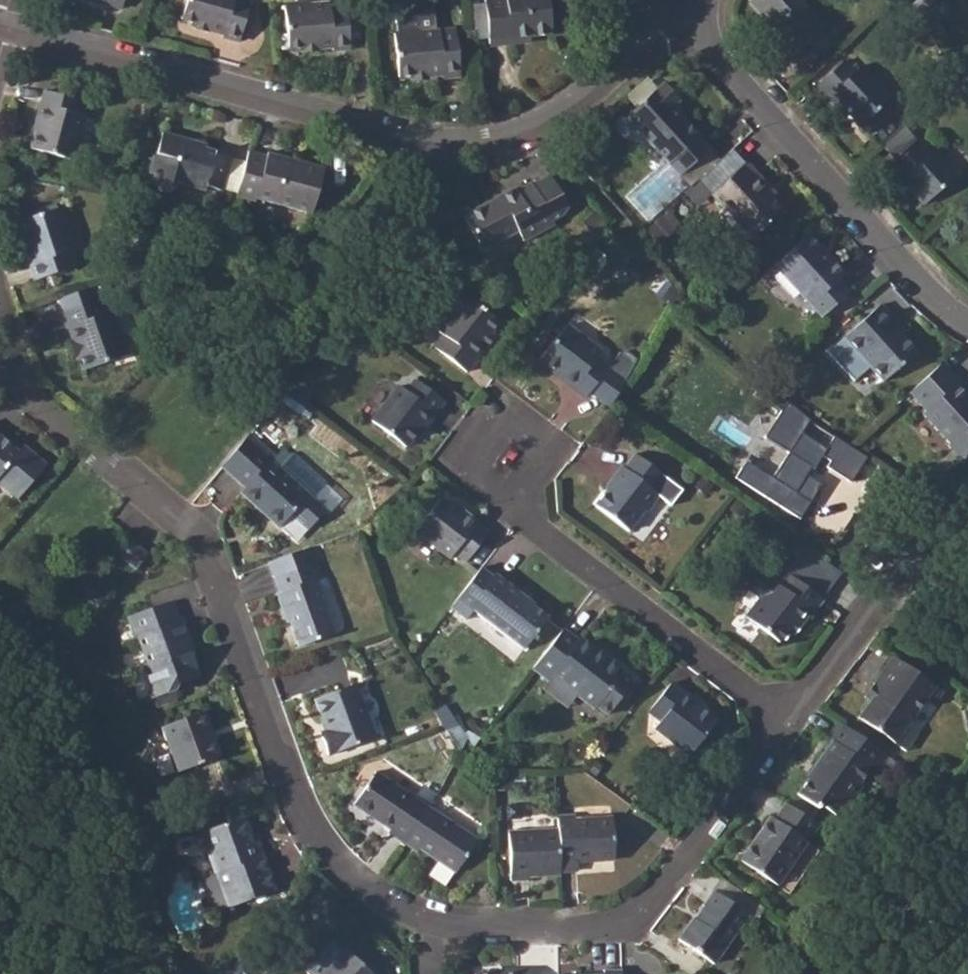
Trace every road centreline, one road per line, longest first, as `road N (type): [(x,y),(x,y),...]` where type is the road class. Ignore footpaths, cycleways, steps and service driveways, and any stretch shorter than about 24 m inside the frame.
road 1 (residential): [(0,297),(34,397),(195,528),(316,826),(362,882),(433,919)]
road 2 (residential): [(675,16),(596,91),(515,136),(423,138),(5,25)]
road 3 (residential): [(433,919),(457,928),(563,933),(636,915),(786,716)]
road 4 (residential): [(967,323),(675,16)]
road 5 (residential): [(786,716),(502,482),(520,455)]
road 6 (residential): [(786,716),(892,579),(967,522)]

